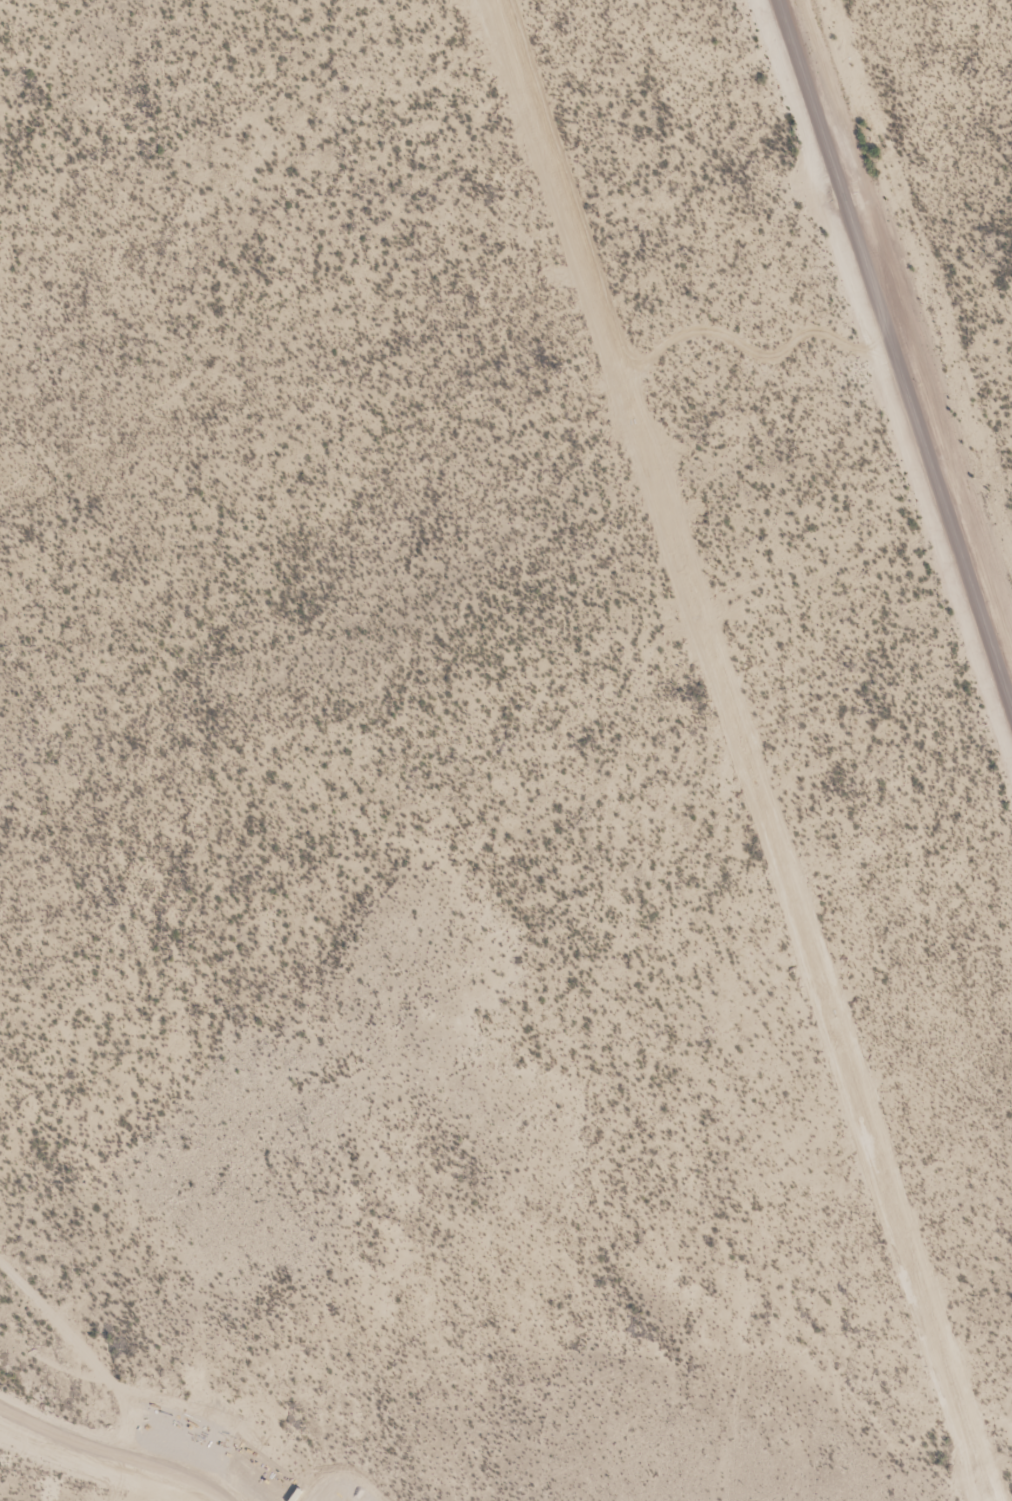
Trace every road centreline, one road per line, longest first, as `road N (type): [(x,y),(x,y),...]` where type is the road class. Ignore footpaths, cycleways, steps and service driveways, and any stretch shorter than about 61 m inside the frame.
road 1 (track): [(782,0),(1011,705)]
road 2 (track): [(226,1500),(0,1340)]

